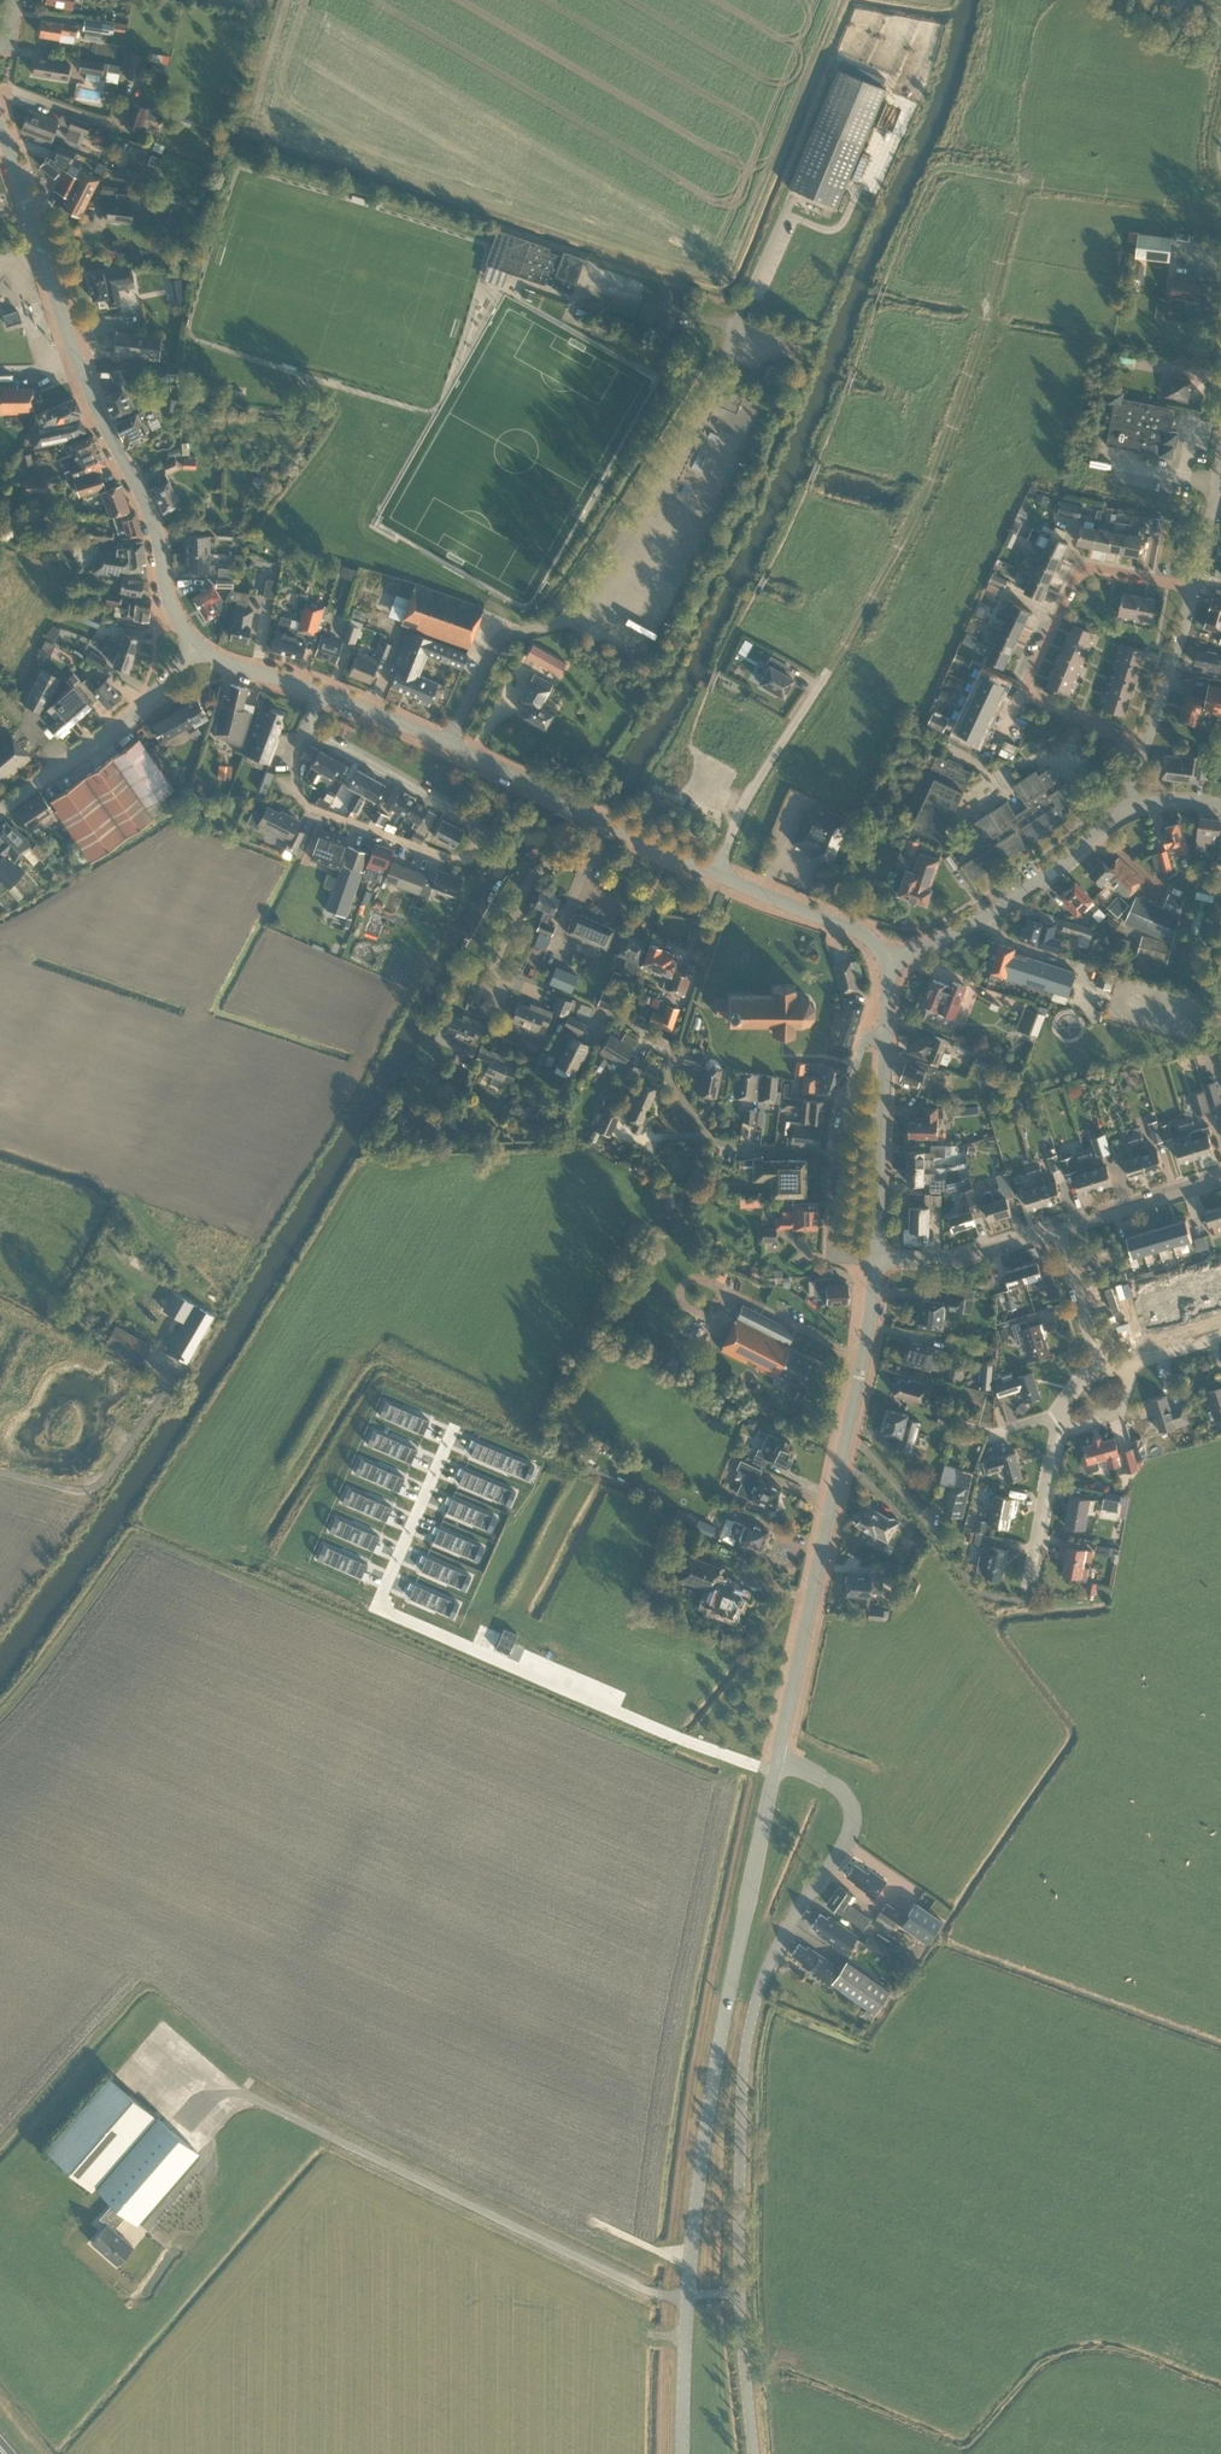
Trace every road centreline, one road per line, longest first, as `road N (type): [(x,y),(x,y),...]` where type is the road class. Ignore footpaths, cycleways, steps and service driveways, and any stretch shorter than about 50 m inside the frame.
road 1 (track): [(1220,215),(1042,186),(1023,192),(933,471),(826,673)]
road 2 (unclassified): [(738,2291),(741,2102),(754,1999),(796,1907),(849,1824),(841,1792),(811,1771),(775,1761)]
road 3 (tertiary): [(195,645),(168,598),(150,512),(89,390),(0,130)]
road 4 (unclassified): [(448,743),(501,639),(558,623),(589,601),(668,483),(745,303)]
road 5 (tertiary): [(686,2295),(702,2145),(775,1761)]
road 6 (tertiary): [(775,1761),(877,1258)]
road 7 (unclassified): [(240,2092),(657,2293),(686,2295)]
road 8 (residential): [(836,1154),(712,1138),(672,1081),(679,1049),(596,1008)]
road 9 (tertiary): [(890,958),(995,912),(1131,807)]
road 10 (residential): [(309,724),(296,767),(300,795),(311,808),(451,859),(469,856),(479,843)]
road 11 (tertiary): [(0,813),(138,709),(195,645)]
road 12 (residential): [(1022,691),(1084,567),(1194,590)]
road 13 (residential): [(826,673),(744,802),(716,871)]
road 14 (tertiary): [(877,1258),(885,1035)]
road 15 (residential): [(479,843),(478,825),(463,812),(309,724)]
road 16 (tertiary): [(890,958),(852,928),(716,871)]
road 17 (unclassified): [(483,991),(529,878),(561,860),(592,860)]
road 18 (residential): [(877,1258),(951,1257),(1057,1225)]
road 19 (tertiary): [(612,826),(448,743)]
road 20 (residential): [(1057,1225),(1220,1175)]
road 21 (unclassified): [(752,2453),(738,2291)]
road 22 (residential): [(1028,1584),(1057,1425)]
road 23 (tertiary): [(1145,743),(1194,590)]
road 24 (tertiary): [(682,2453),(686,2295)]
road 25 (residential): [(1102,1363),(1057,1225)]
road 26 (residential): [(836,1154),(864,1035),(885,1035)]
road 27 (tertiary): [(448,743),(316,691)]
road 28 (residential): [(877,1258),(832,1250),(836,1154)]
road 29 (residential): [(1145,743),(1022,691)]
road 30 (tertiary): [(316,691),(195,645)]
road 31 (residential): [(1057,1425),(1119,1408),(1135,1354)]

